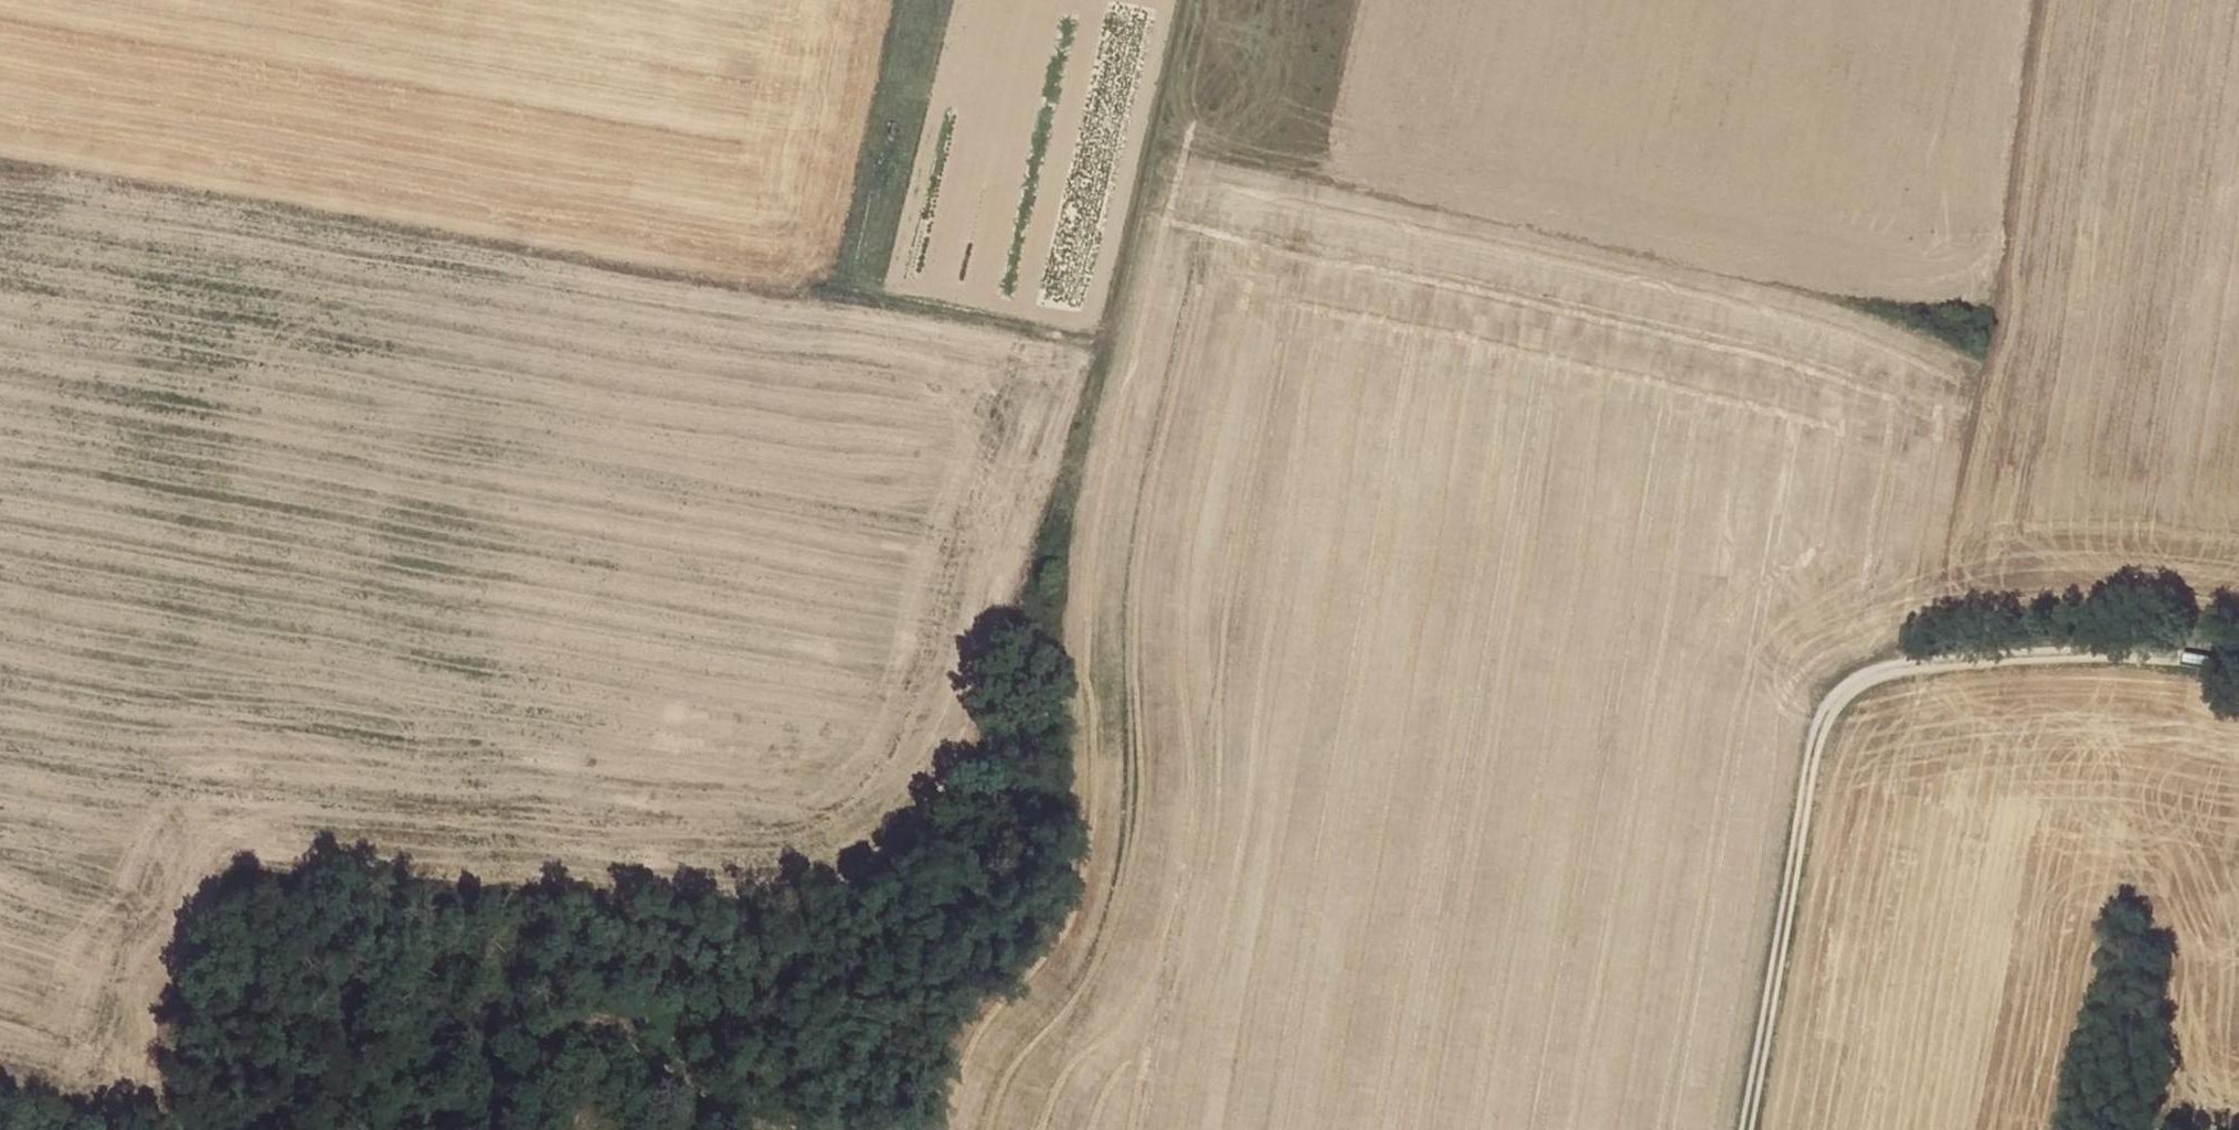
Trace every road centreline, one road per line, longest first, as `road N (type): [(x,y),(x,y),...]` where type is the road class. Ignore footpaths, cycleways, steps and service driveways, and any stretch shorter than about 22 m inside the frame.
road 1 (track): [(1746,1129),(1818,729),(1840,693),(1873,666),(2147,650),(2238,662)]
road 2 (track): [(1187,0),(1060,531)]

